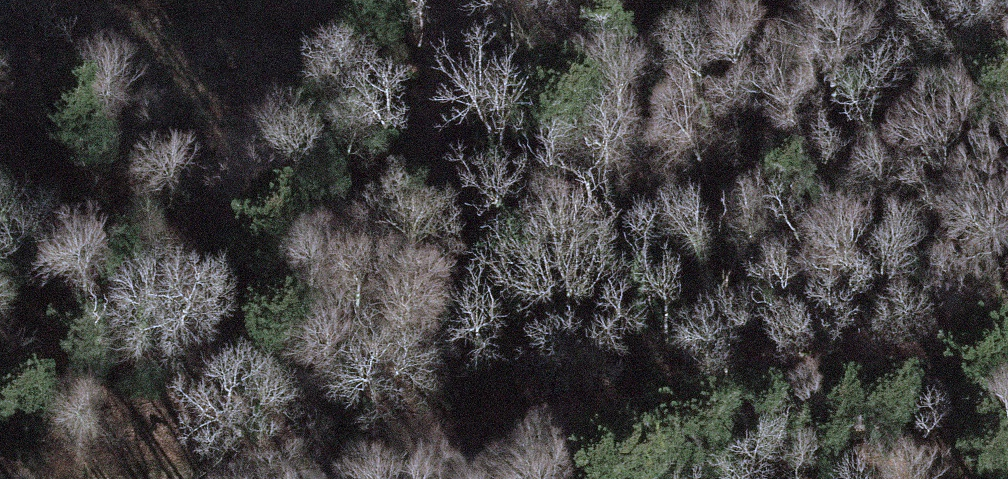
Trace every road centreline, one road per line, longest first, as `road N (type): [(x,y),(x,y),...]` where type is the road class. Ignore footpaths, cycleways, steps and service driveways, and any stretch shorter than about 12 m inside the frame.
road 1 (track): [(286,0),(528,22),(1007,37)]
road 2 (tertiary): [(1007,380),(331,478)]

